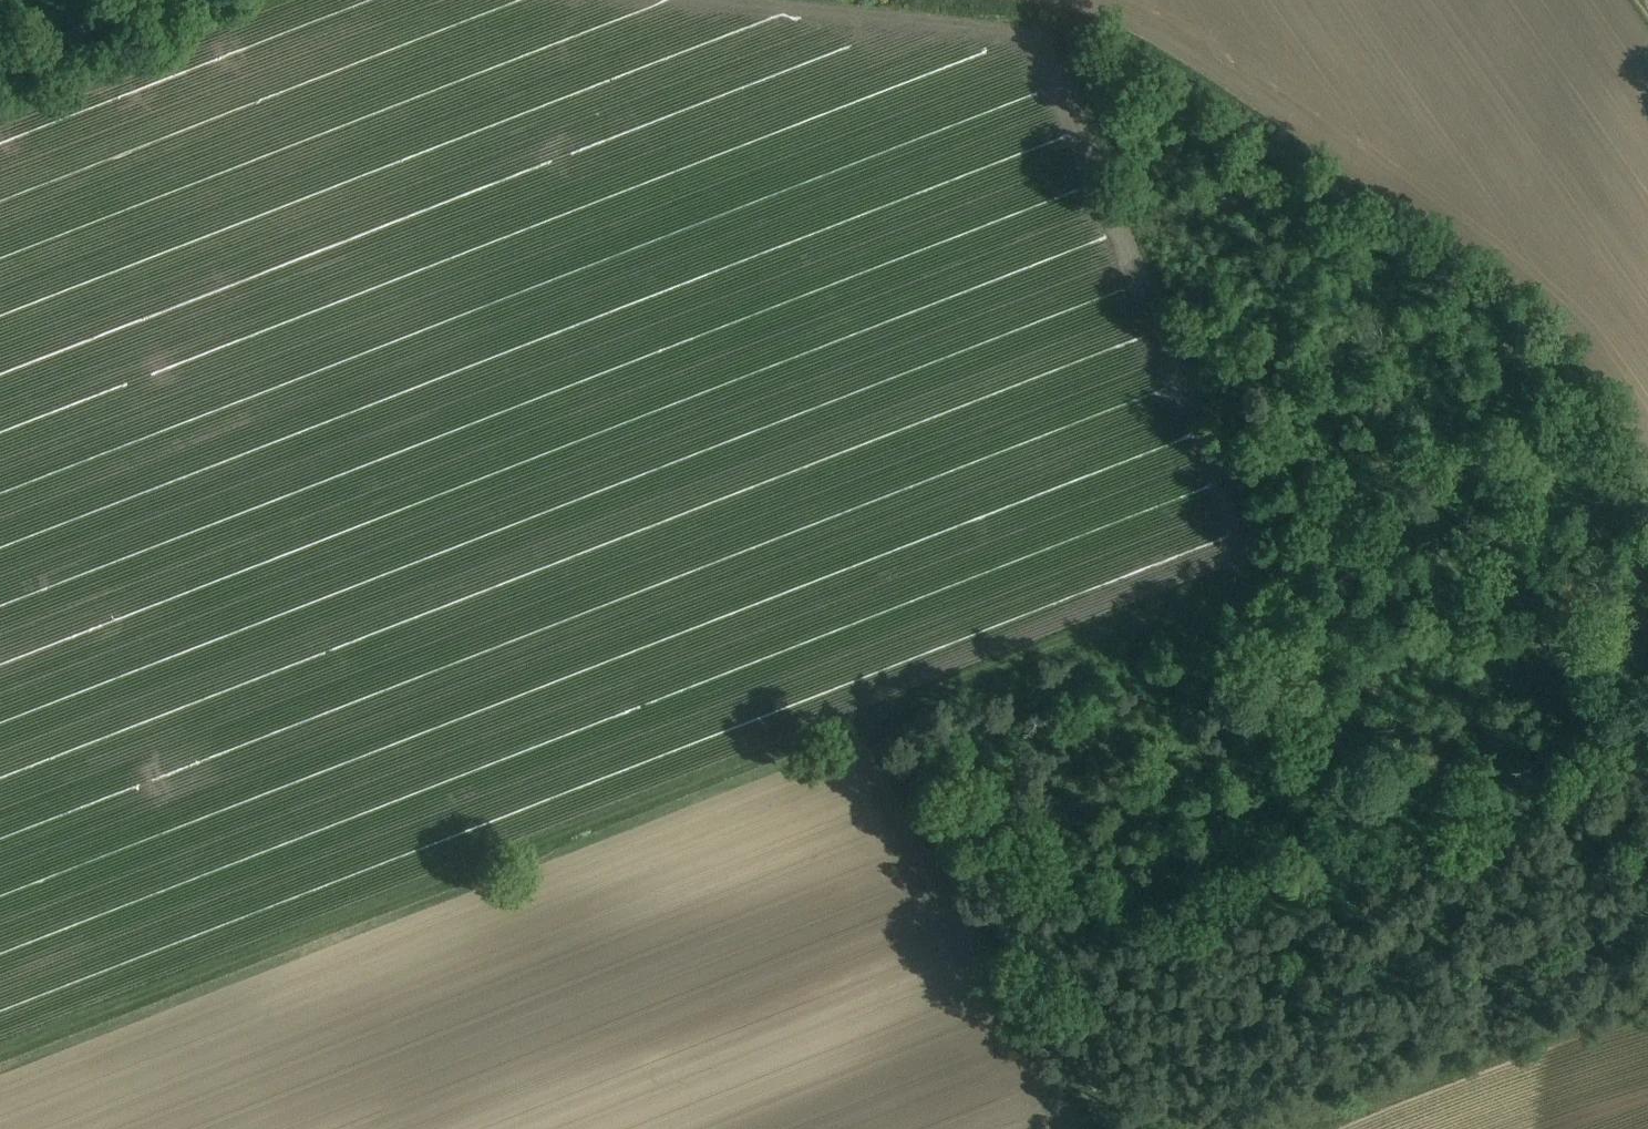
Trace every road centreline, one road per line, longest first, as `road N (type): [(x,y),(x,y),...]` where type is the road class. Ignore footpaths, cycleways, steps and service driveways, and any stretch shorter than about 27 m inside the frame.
road 1 (track): [(0,1053),(1199,589)]
road 2 (track): [(0,58),(36,49),(121,0)]

